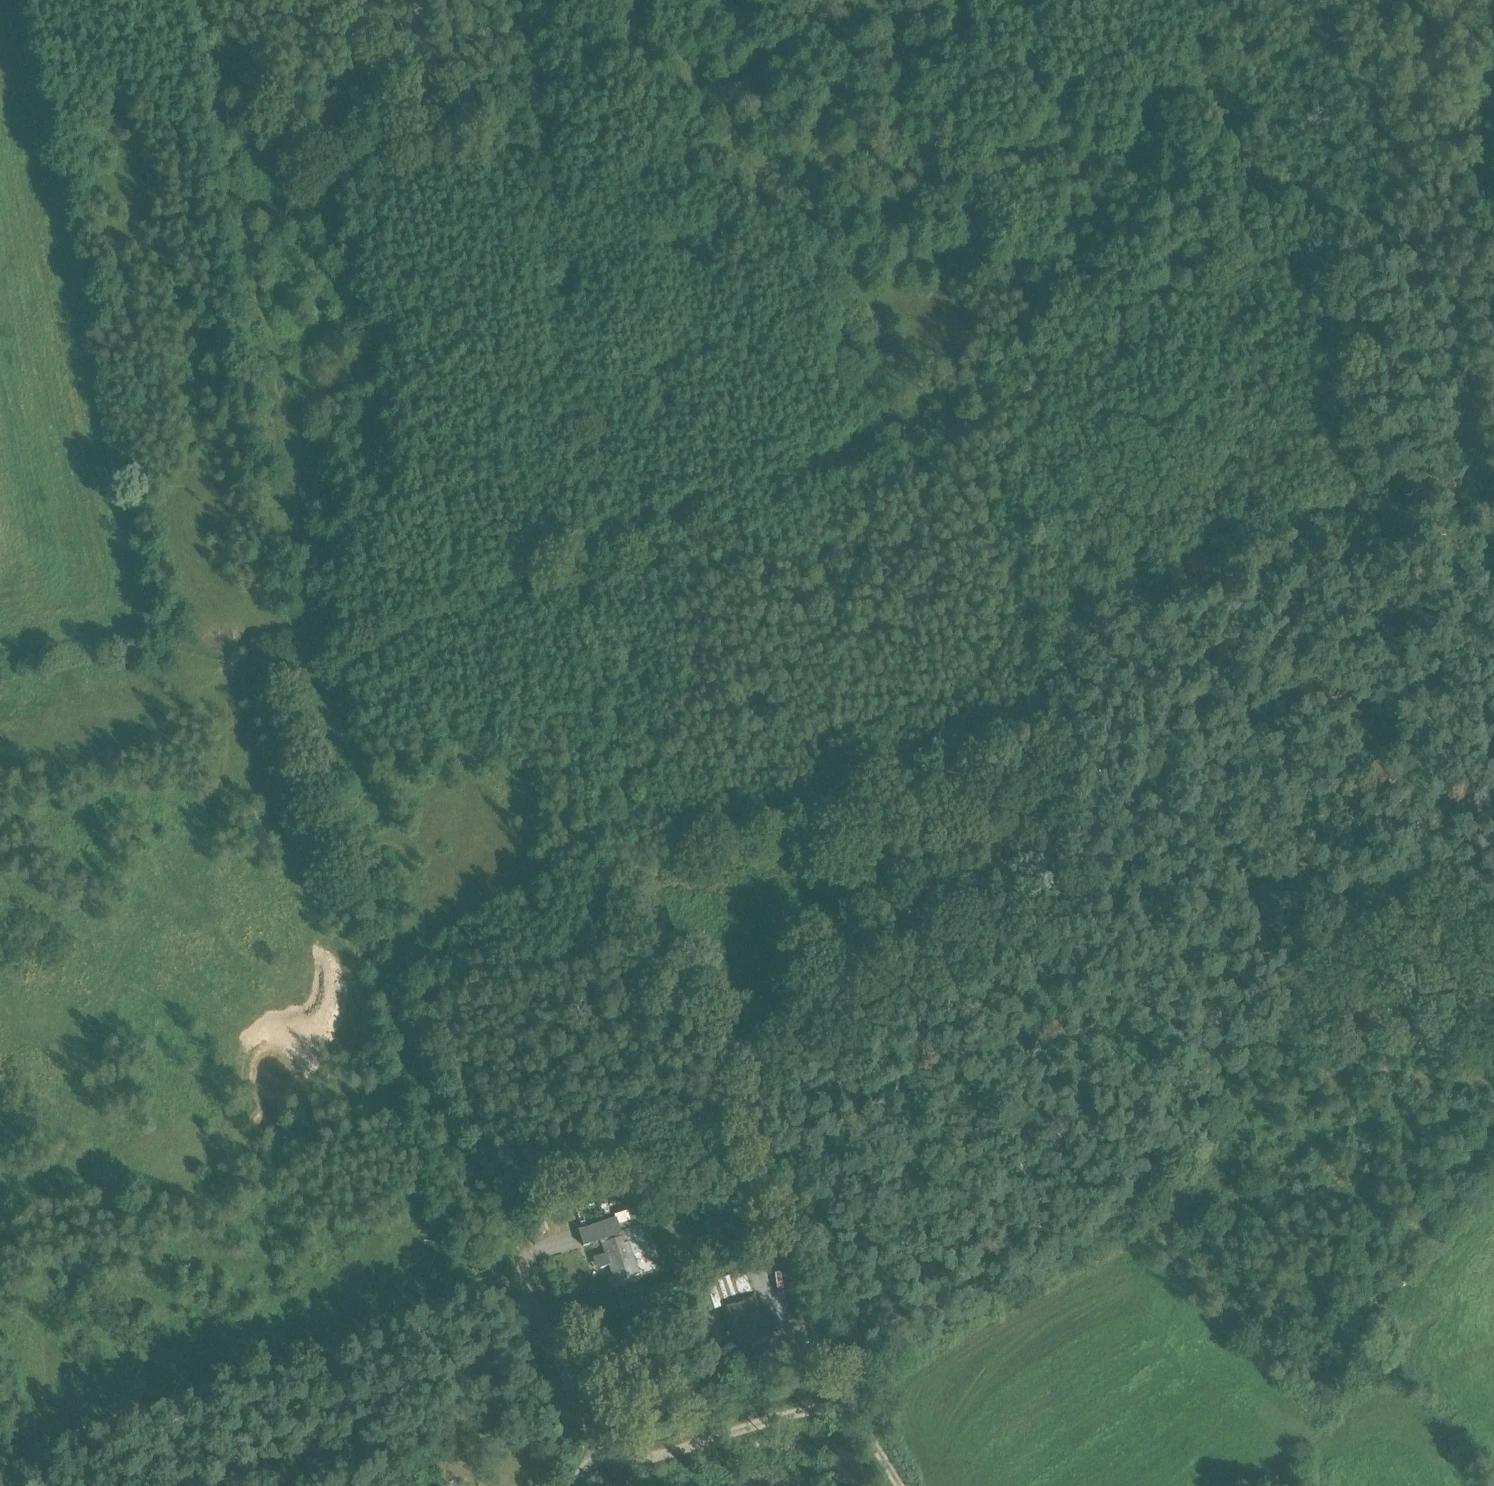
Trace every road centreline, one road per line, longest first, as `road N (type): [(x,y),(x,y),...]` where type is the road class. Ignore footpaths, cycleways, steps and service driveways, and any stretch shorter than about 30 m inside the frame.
road 1 (track): [(493,1211),(733,1120),(1103,906),(1340,887),(1493,891)]
road 2 (track): [(617,942),(733,1120),(849,1364),(837,1412)]
road 3 (track): [(524,1280),(355,1333),(64,1445)]
road 4 (unclassified): [(900,1485),(866,1433),(837,1412),(774,1419),(643,1459),(619,1461),(597,1444)]
road 5 (unclassified): [(597,1444),(524,1280)]

